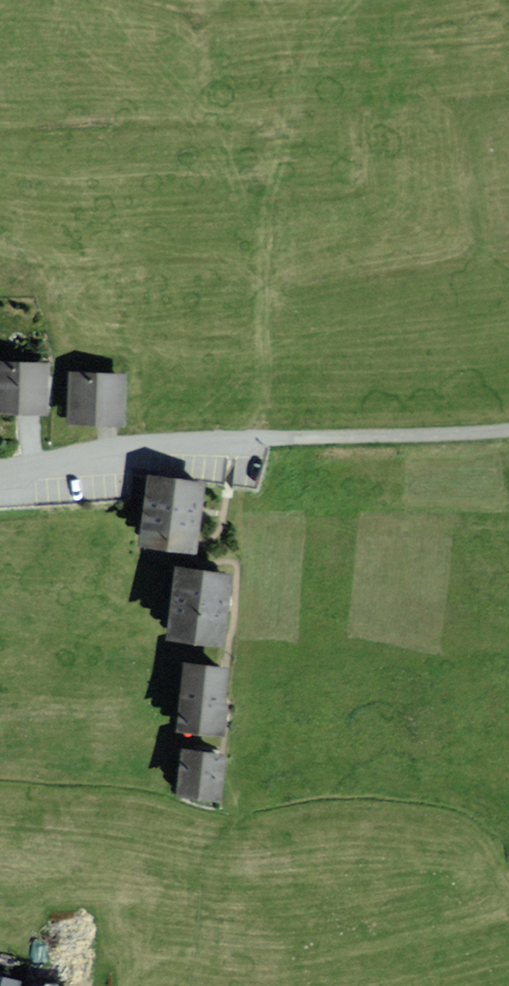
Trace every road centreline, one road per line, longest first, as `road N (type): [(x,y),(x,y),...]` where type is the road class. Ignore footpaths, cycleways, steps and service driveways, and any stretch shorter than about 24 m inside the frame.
road 1 (residential): [(0,468),(126,447),(276,436)]
road 2 (unclassified): [(276,436),(508,430)]

